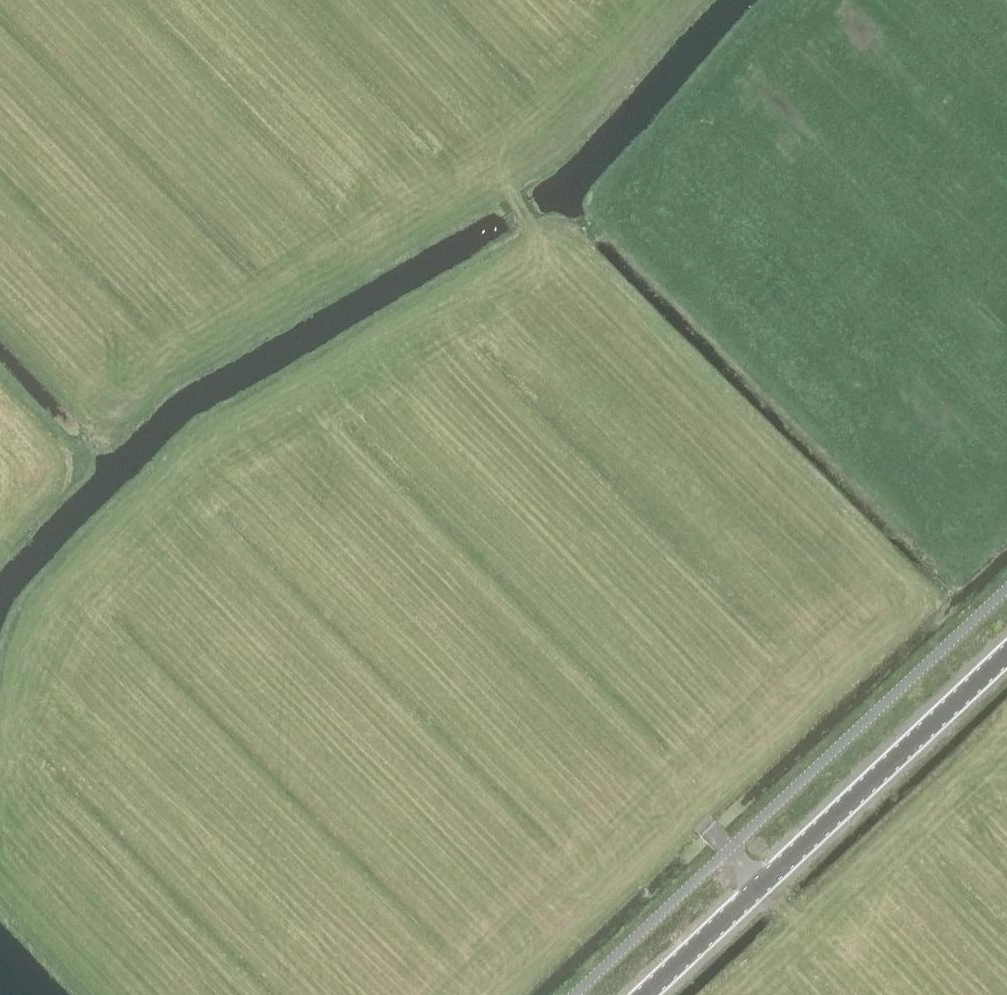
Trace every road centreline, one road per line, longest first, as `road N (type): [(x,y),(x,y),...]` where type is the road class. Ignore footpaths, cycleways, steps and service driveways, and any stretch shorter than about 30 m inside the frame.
road 1 (secondary): [(643,994),(1006,652)]

